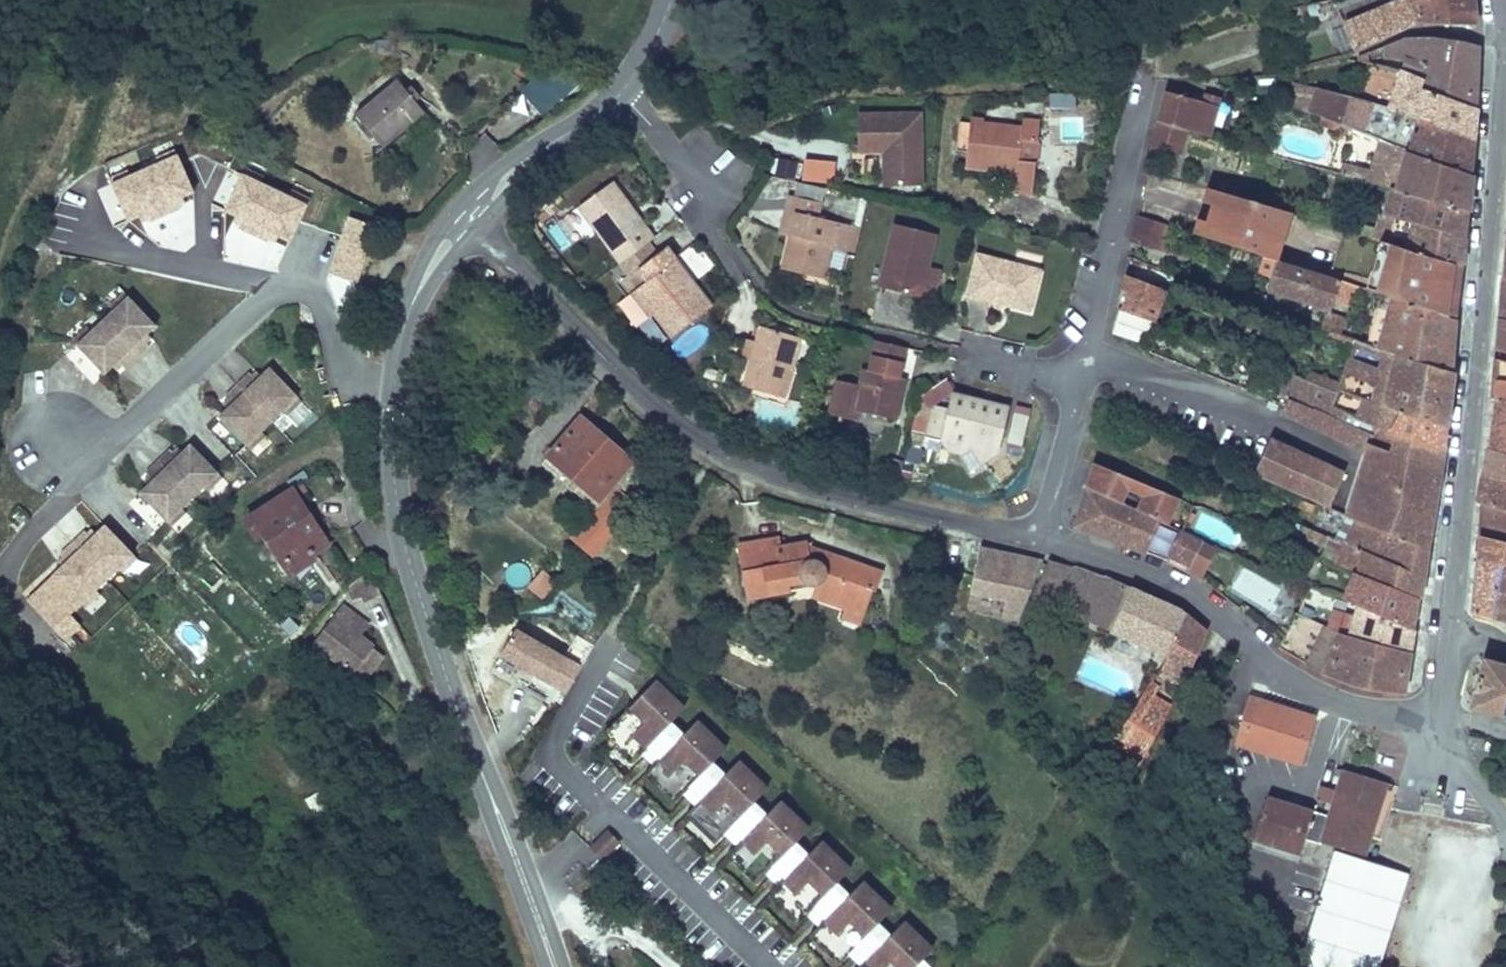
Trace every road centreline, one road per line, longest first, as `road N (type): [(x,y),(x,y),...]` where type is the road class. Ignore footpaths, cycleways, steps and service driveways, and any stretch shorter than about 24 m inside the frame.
road 1 (residential): [(471,213),(619,370),(702,440),(810,488),(1036,533)]
road 2 (tertiary): [(552,966),(397,536),(388,466),(393,385)]
road 3 (residential): [(1444,634),(1498,37)]
road 4 (residential): [(1036,533),(1166,589),(1226,625),(1283,686),(1432,736),(1443,709),(1444,634)]
road 5 (residential): [(393,385),(346,372),(327,310),(305,288),(288,286),(256,302),(120,433),(100,441),(62,438)]
road 6 (residential): [(1139,122),(1083,344)]
road 7 (residential): [(1277,440),(1083,344)]
road 8 (tertiary): [(393,385),(415,294),(471,213)]
road 9 (tertiary): [(471,213),(612,98)]
road 10 (residential): [(1076,367),(1061,498),(1036,533)]
road 11 (residential): [(612,98),(699,213)]

